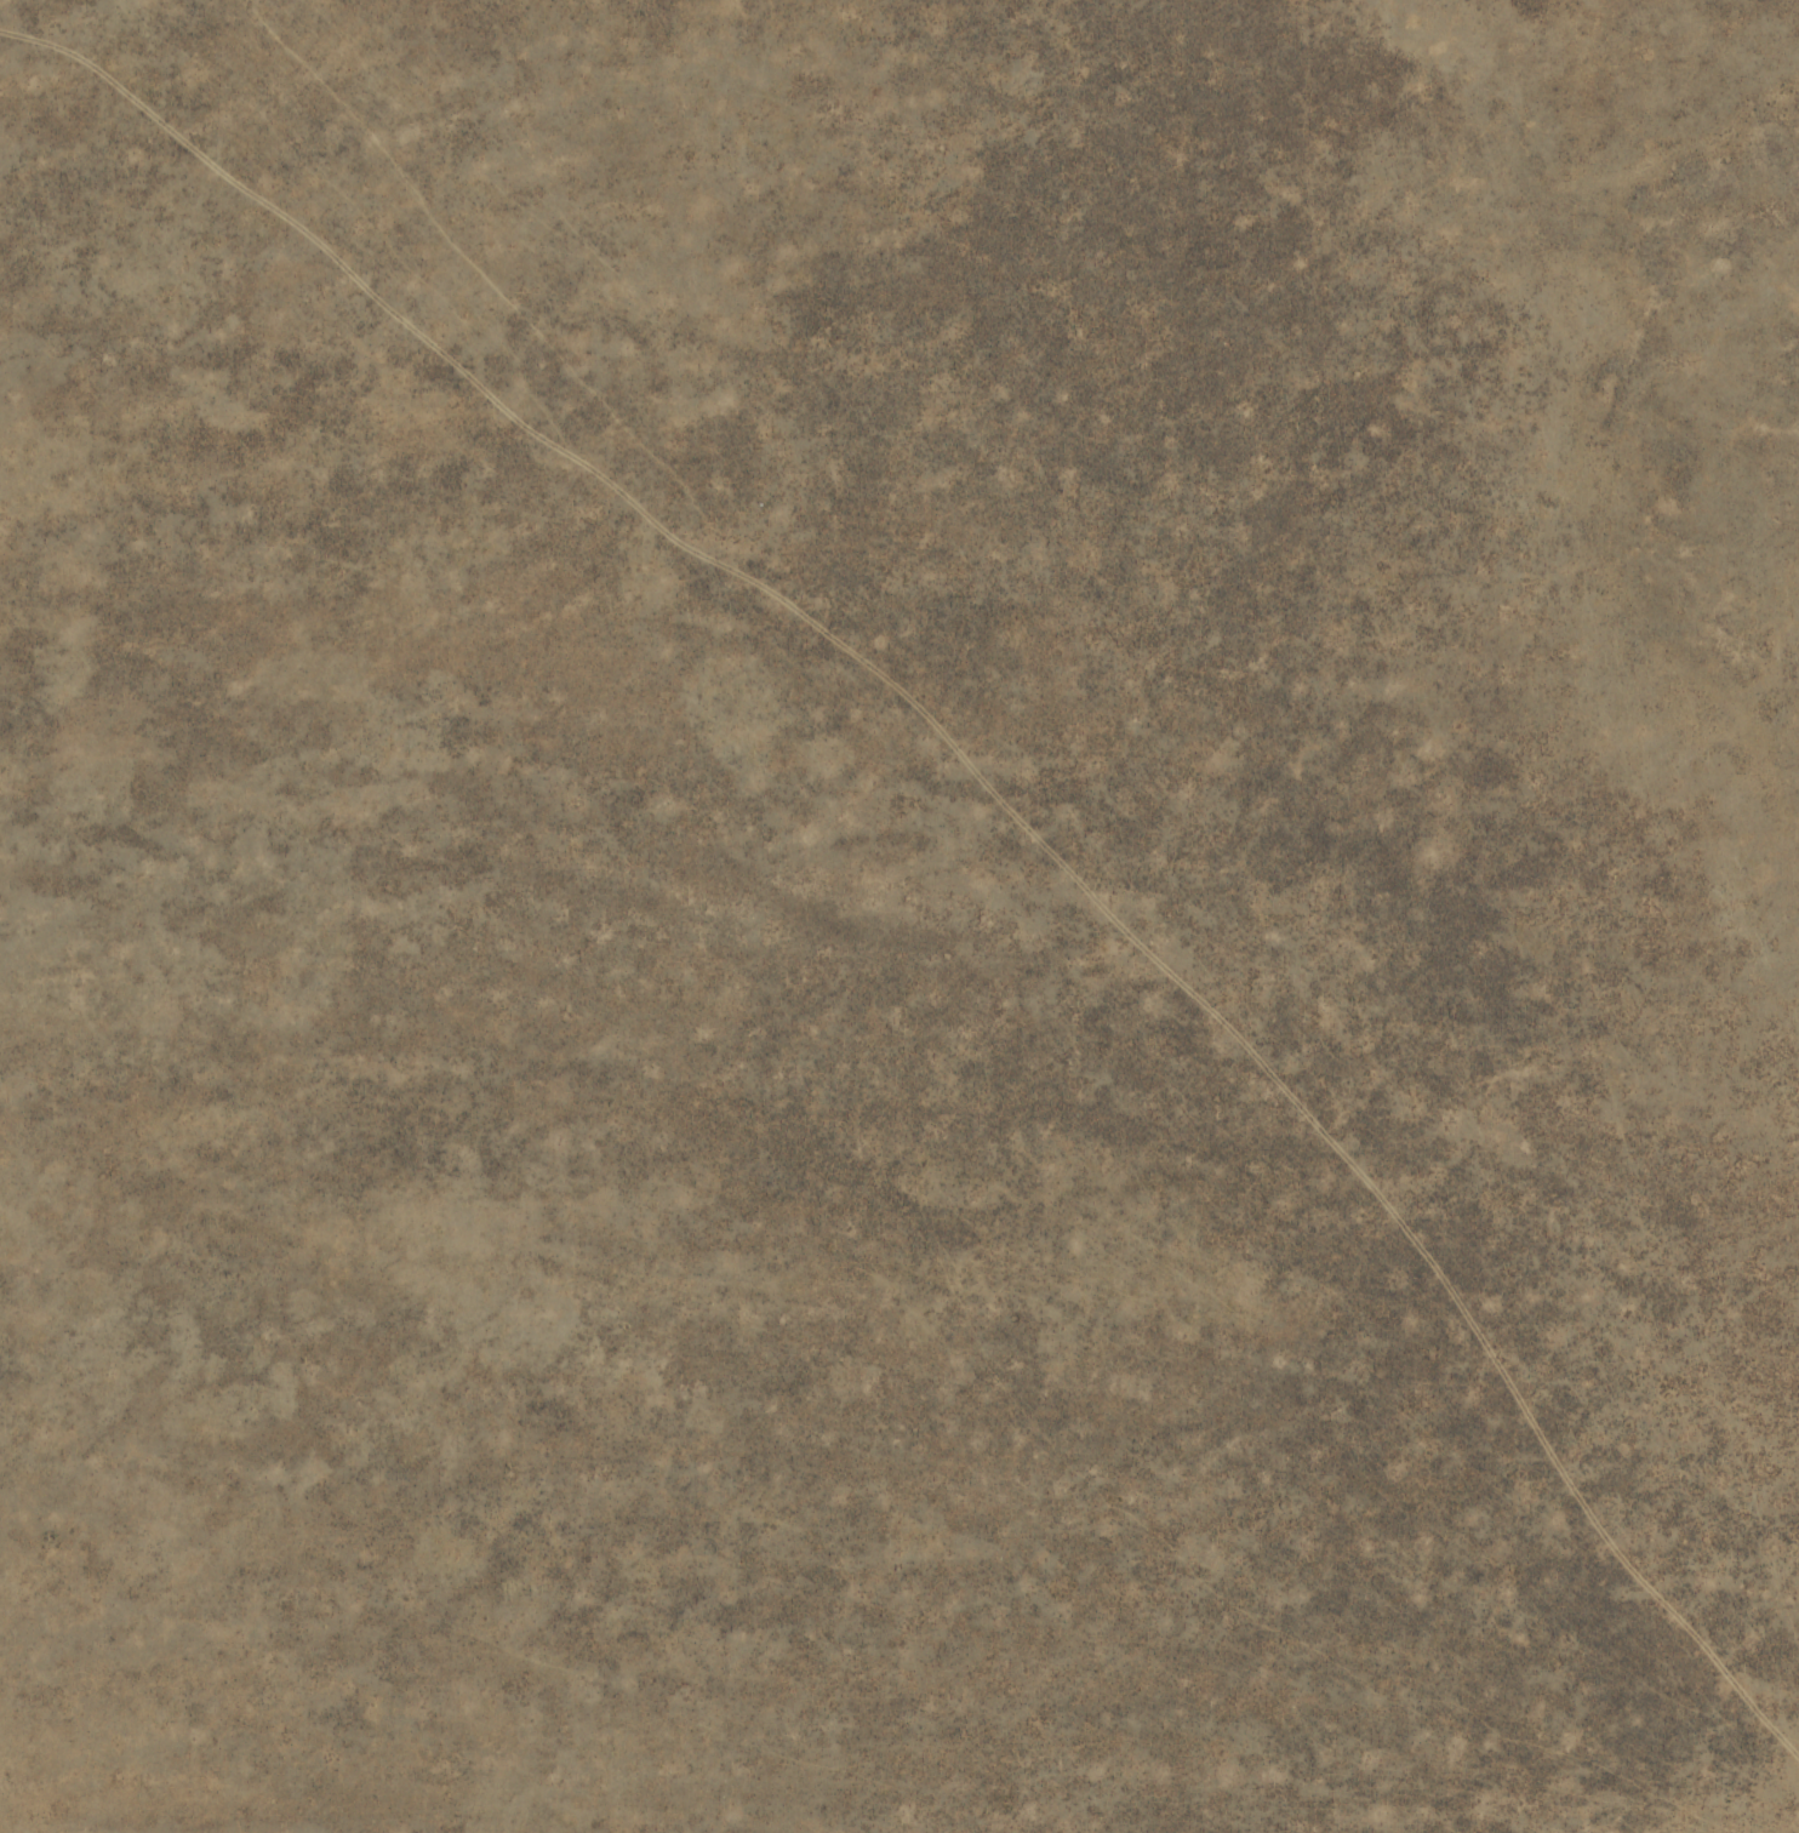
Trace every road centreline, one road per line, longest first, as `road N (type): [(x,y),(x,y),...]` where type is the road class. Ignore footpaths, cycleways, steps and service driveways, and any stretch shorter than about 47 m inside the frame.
road 1 (track): [(1798,1816),(1729,1701),(1034,815),(434,330),(0,0)]

